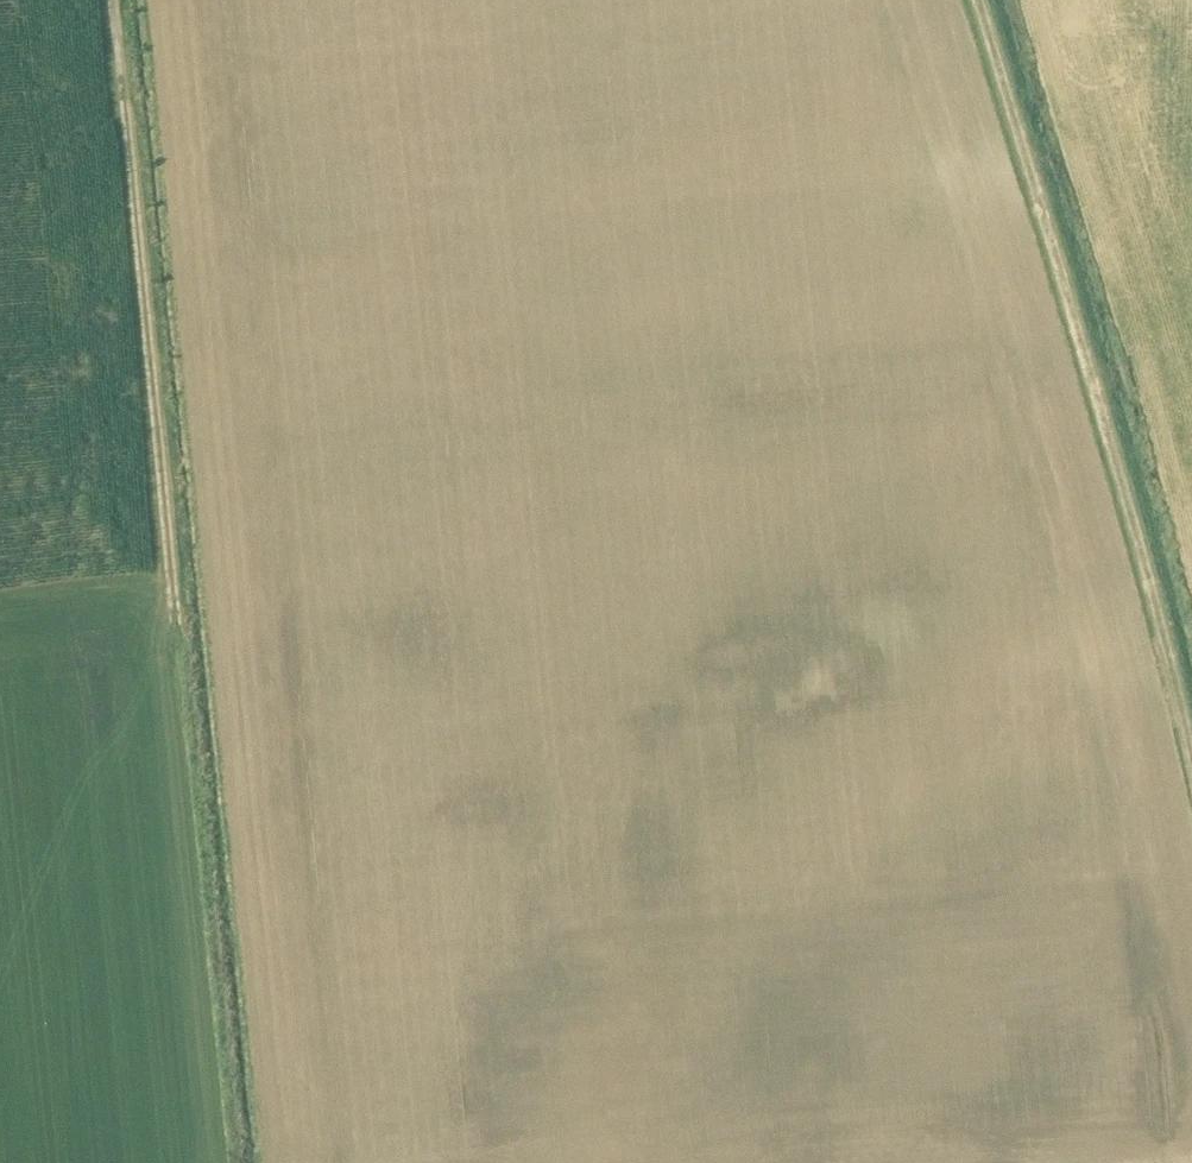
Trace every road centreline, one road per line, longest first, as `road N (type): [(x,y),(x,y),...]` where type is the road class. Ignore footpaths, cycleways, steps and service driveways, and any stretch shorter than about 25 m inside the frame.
road 1 (track): [(974,0),(1191,750)]
road 2 (track): [(113,0),(175,636)]

